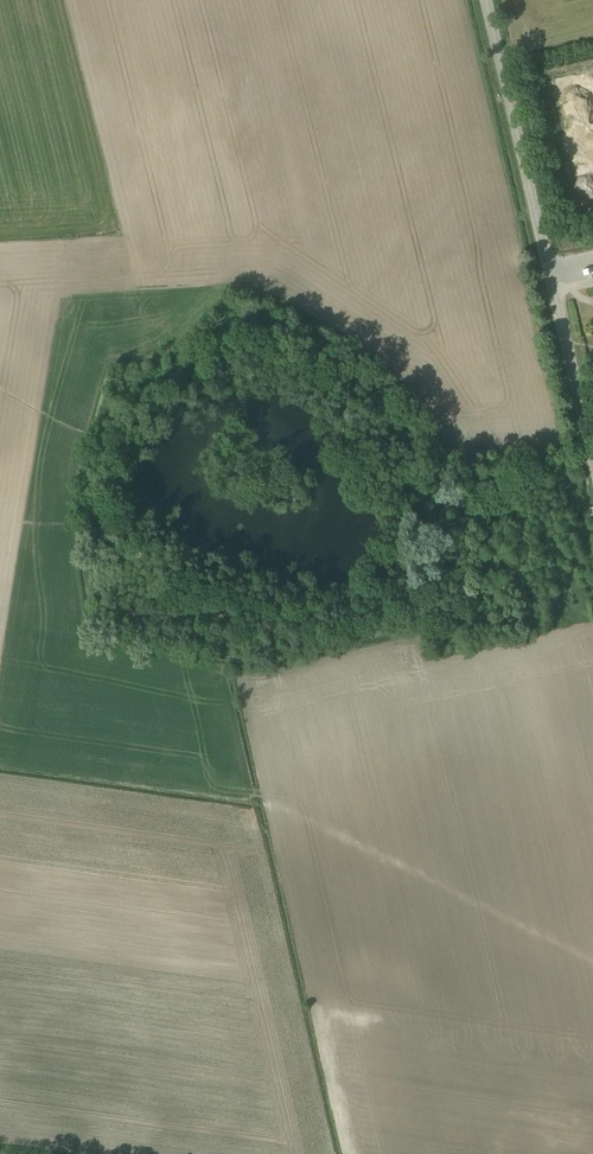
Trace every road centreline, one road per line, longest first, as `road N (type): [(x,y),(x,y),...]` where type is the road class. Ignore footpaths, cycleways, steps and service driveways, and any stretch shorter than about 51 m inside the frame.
road 1 (unclassified): [(592,444),(488,0)]

